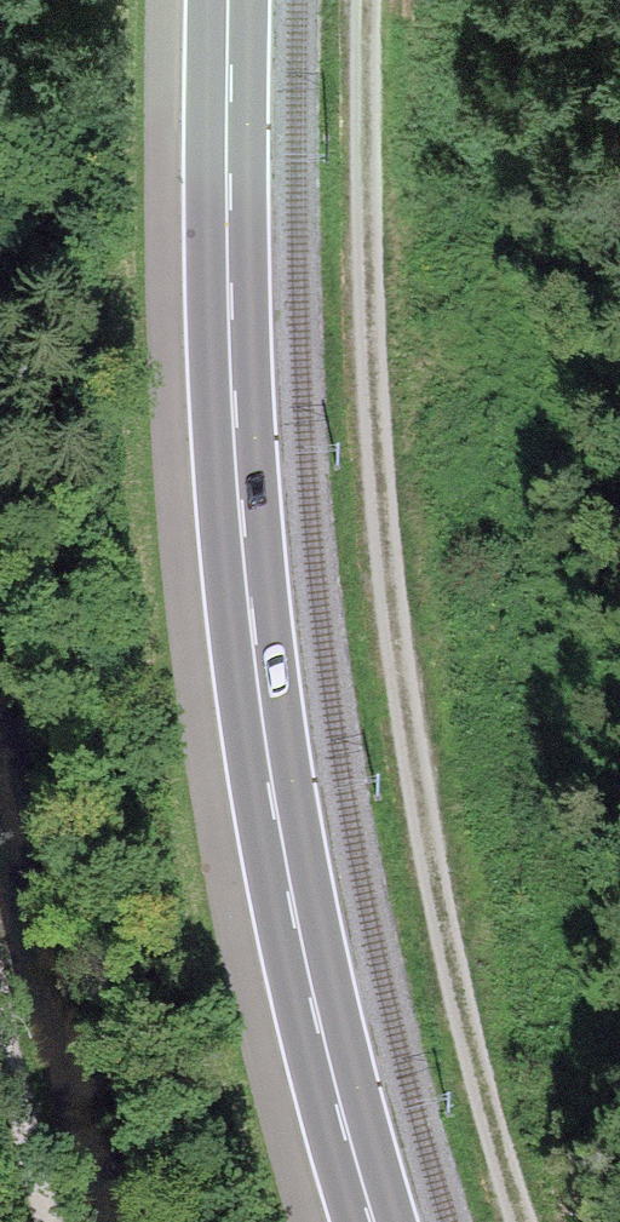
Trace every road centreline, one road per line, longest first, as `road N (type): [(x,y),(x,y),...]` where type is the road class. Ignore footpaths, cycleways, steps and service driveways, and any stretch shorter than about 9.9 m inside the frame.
road 1 (track): [(374,0),(364,156),(370,418),(396,669),(460,1010),(532,1221)]
road 2 (secondary): [(372,1221),(309,989),(253,630),(231,376),(229,0)]
road 3 (track): [(69,1221),(0,1019)]

